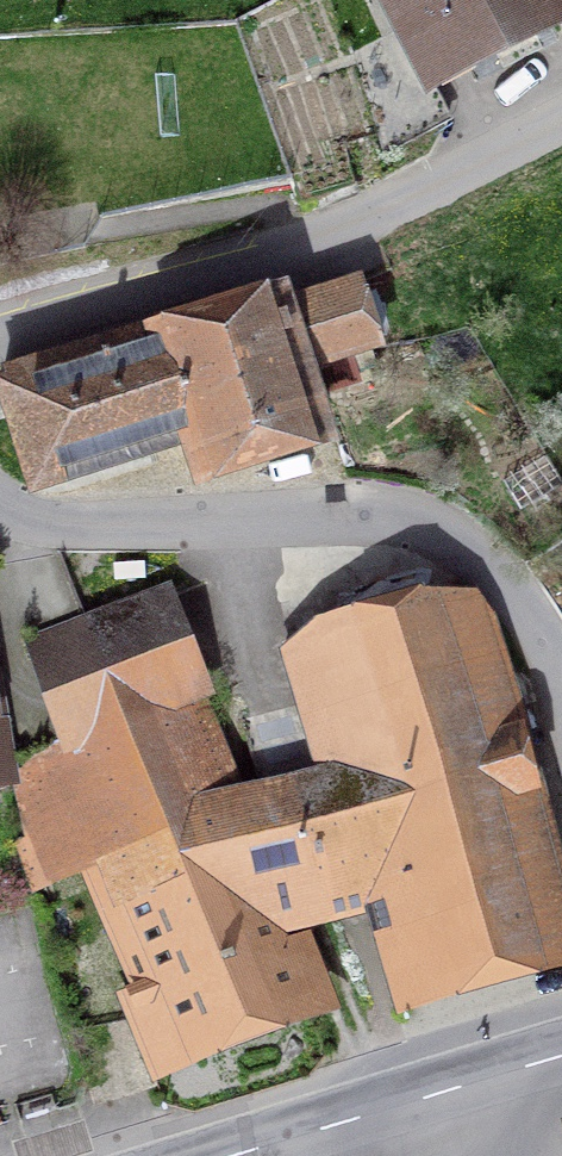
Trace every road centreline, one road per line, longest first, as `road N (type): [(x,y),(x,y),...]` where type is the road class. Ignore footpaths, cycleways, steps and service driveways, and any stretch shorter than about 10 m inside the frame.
road 1 (unclassified): [(0,511),(68,528),(385,514),(474,558),(554,660),(561,692)]
road 2 (unclassified): [(0,342),(337,235),(561,114)]
road 3 (tertiary): [(561,1054),(223,1155)]

